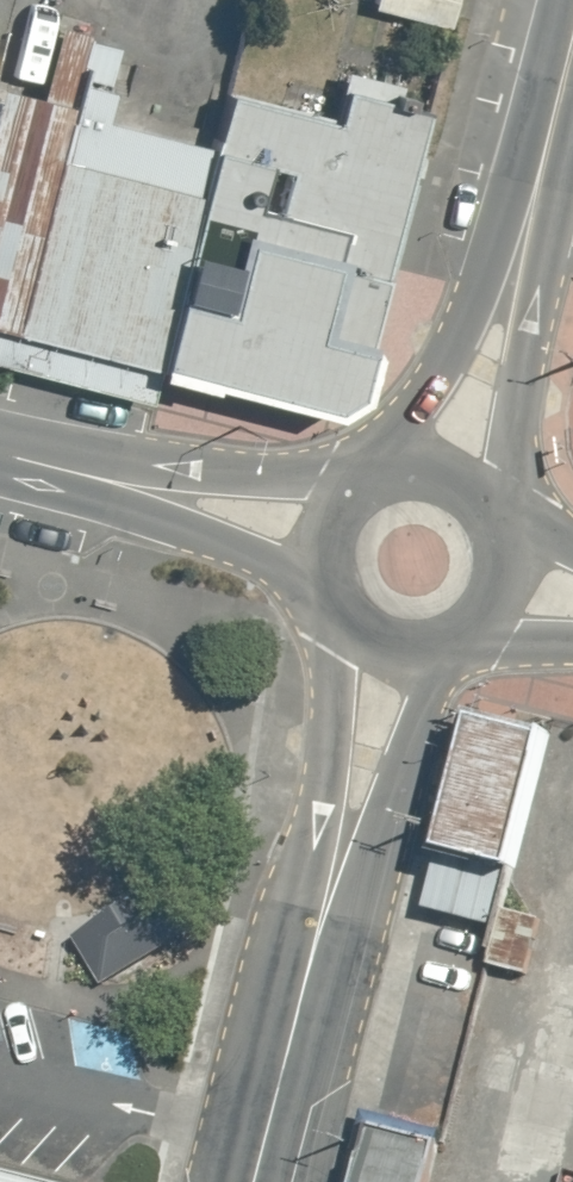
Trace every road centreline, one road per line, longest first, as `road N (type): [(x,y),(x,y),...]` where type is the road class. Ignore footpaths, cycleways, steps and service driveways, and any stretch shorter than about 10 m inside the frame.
road 1 (trunk): [(539,177),(482,491)]
road 2 (trunk): [(405,463),(470,362),(539,177)]
road 3 (secondary): [(426,655),(314,942)]
road 4 (secondary): [(314,942),(343,809),(362,641)]
road 5 (secondary): [(252,1181),(314,942)]
road 6 (trunk): [(126,487),(333,506)]
road 7 (trunk): [(317,554),(126,487)]
road 8 (trunk): [(539,177),(572,38)]
road 9 (trunk): [(0,454),(126,487)]

